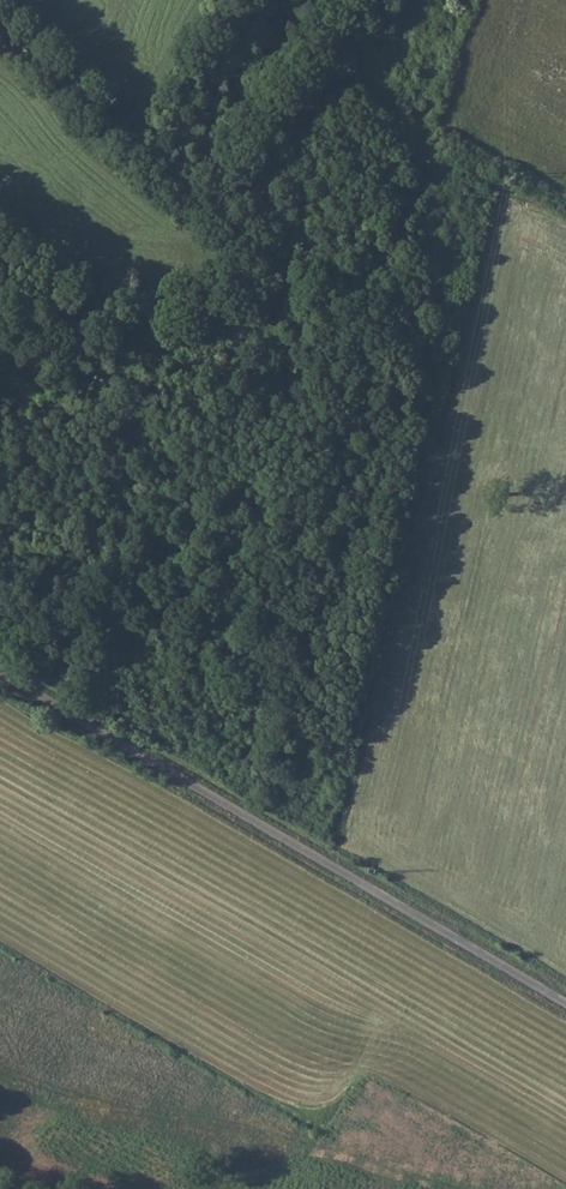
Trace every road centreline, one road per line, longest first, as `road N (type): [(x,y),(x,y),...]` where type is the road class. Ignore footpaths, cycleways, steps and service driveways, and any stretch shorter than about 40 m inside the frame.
road 1 (unclassified): [(565,1006),(0,675)]

